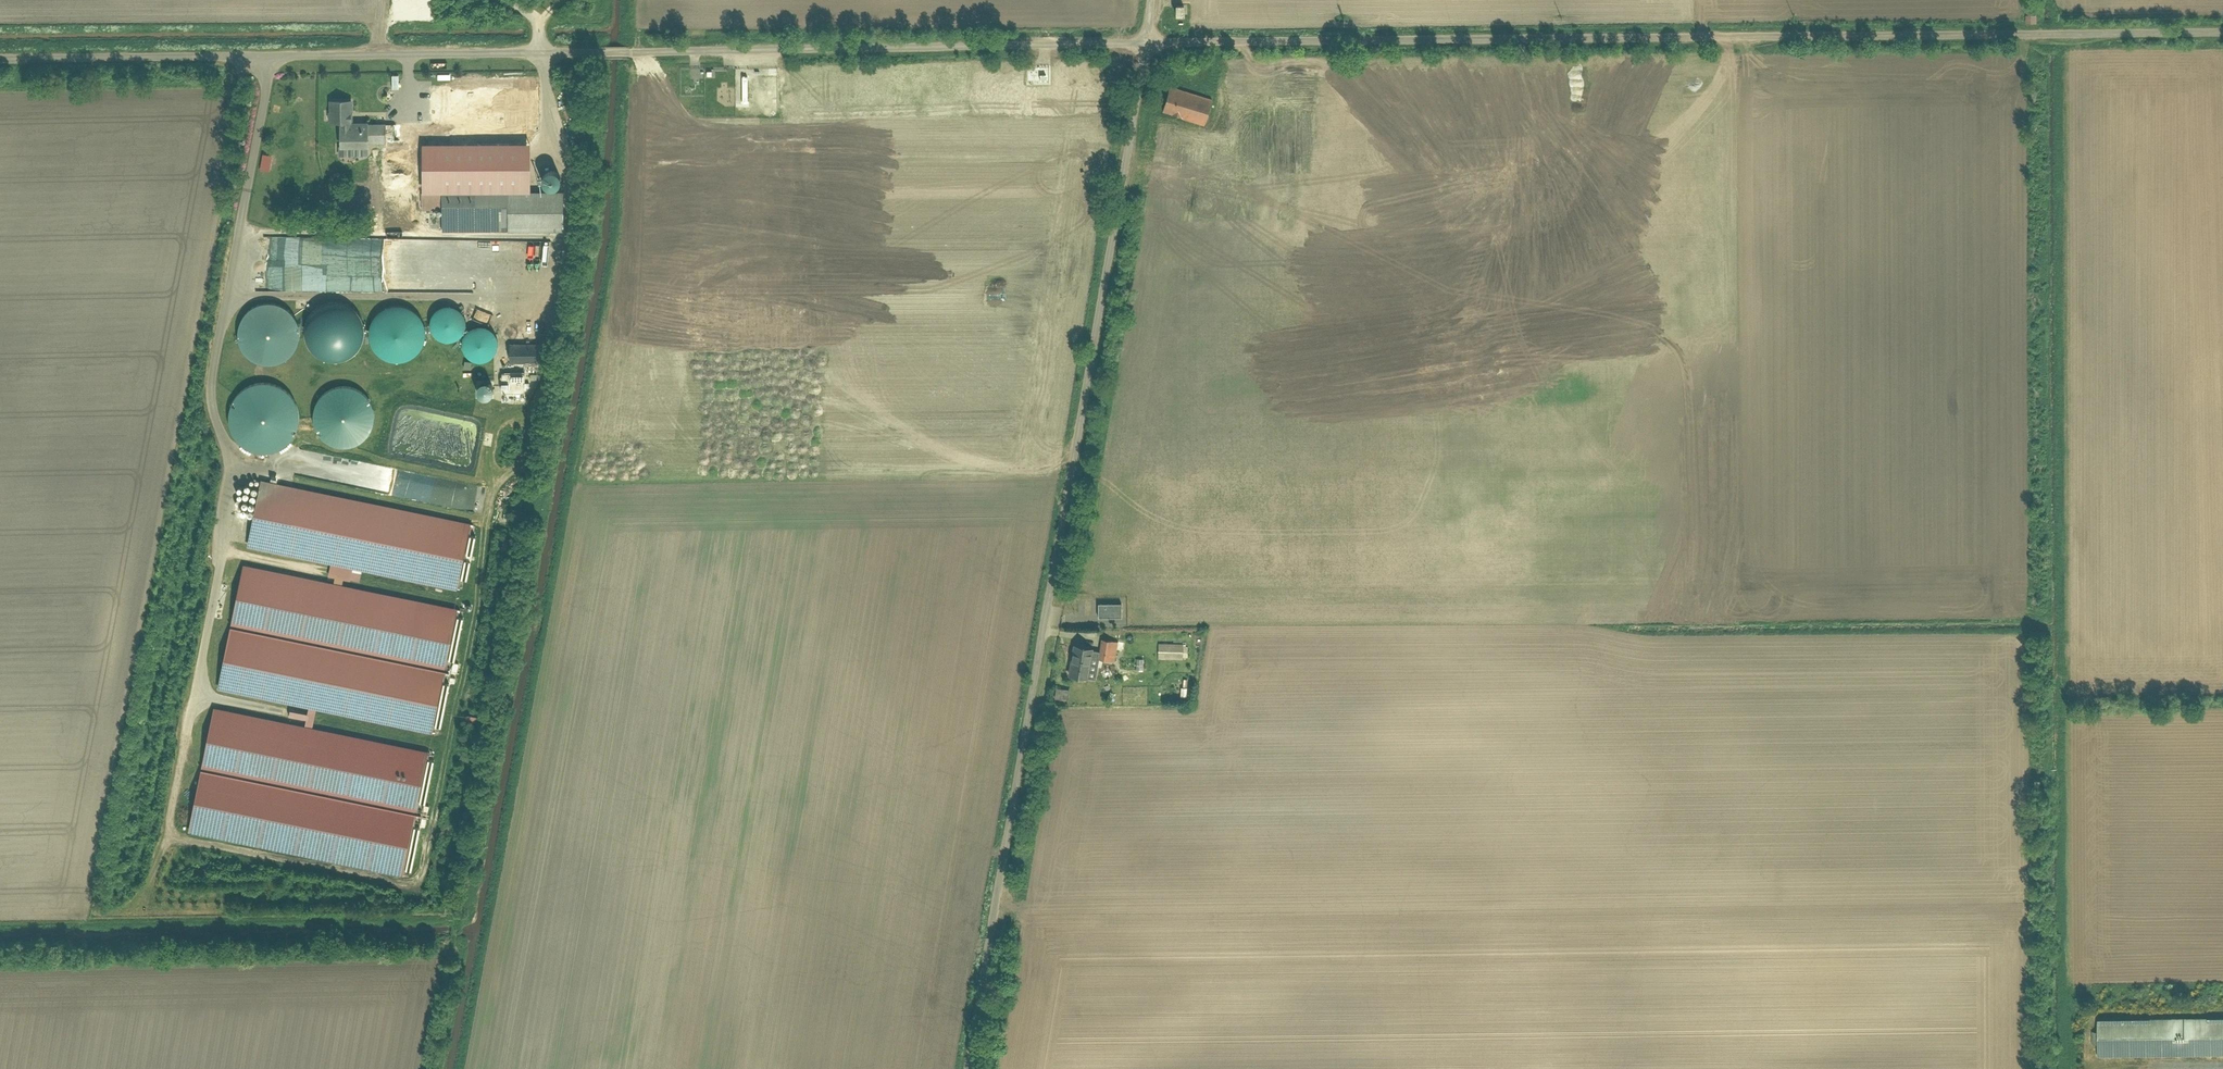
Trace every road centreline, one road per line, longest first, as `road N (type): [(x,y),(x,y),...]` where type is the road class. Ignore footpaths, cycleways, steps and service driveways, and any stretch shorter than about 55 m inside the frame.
road 1 (unclassified): [(0,59),(1148,45)]
road 2 (unclassified): [(1148,45),(2222,33)]
road 3 (unclassified): [(1148,45),(970,1068)]
road 4 (track): [(237,57),(185,358),(195,399)]

